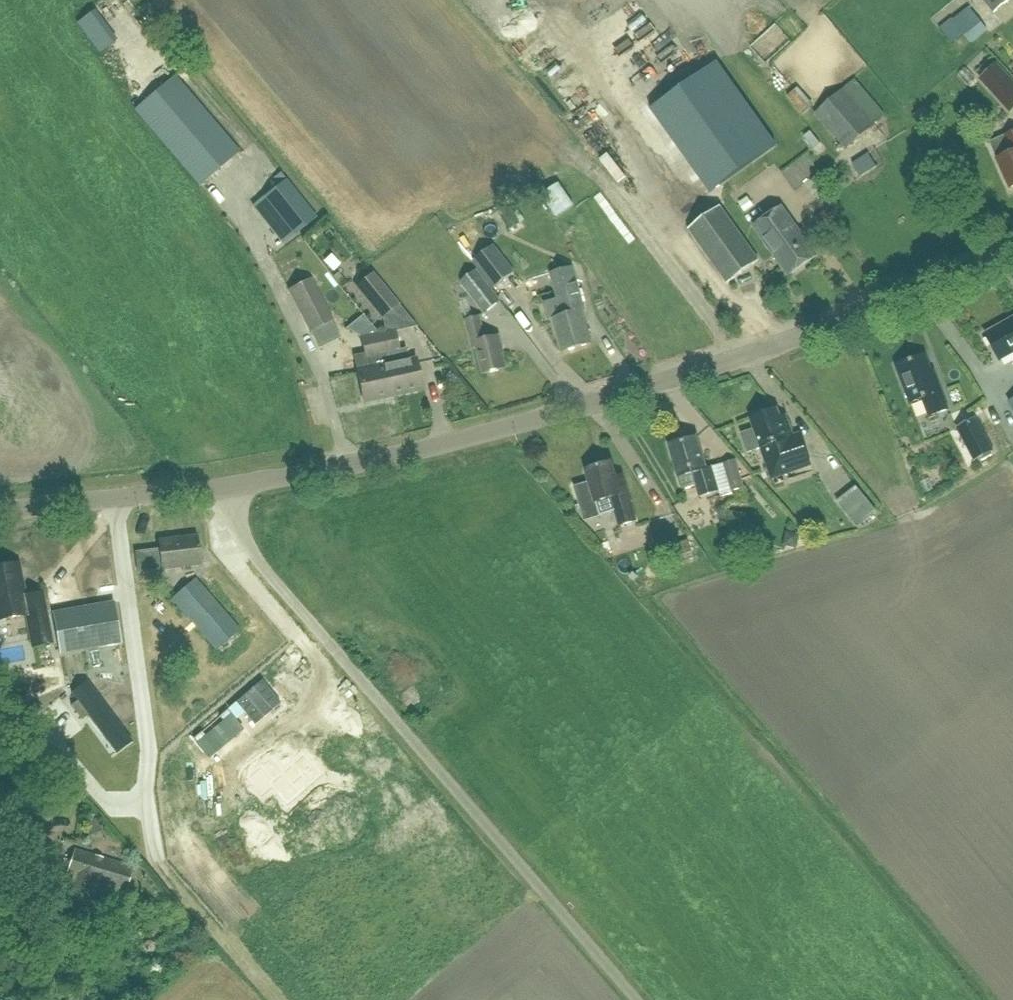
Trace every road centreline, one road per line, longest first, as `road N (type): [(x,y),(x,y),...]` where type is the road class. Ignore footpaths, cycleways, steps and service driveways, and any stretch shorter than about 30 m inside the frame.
road 1 (unclassified): [(229,483),(439,444),(604,400),(907,315),(1012,272)]
road 2 (unclassified): [(639,999),(244,546),(229,483)]
road 3 (unclassified): [(0,508),(229,483)]

